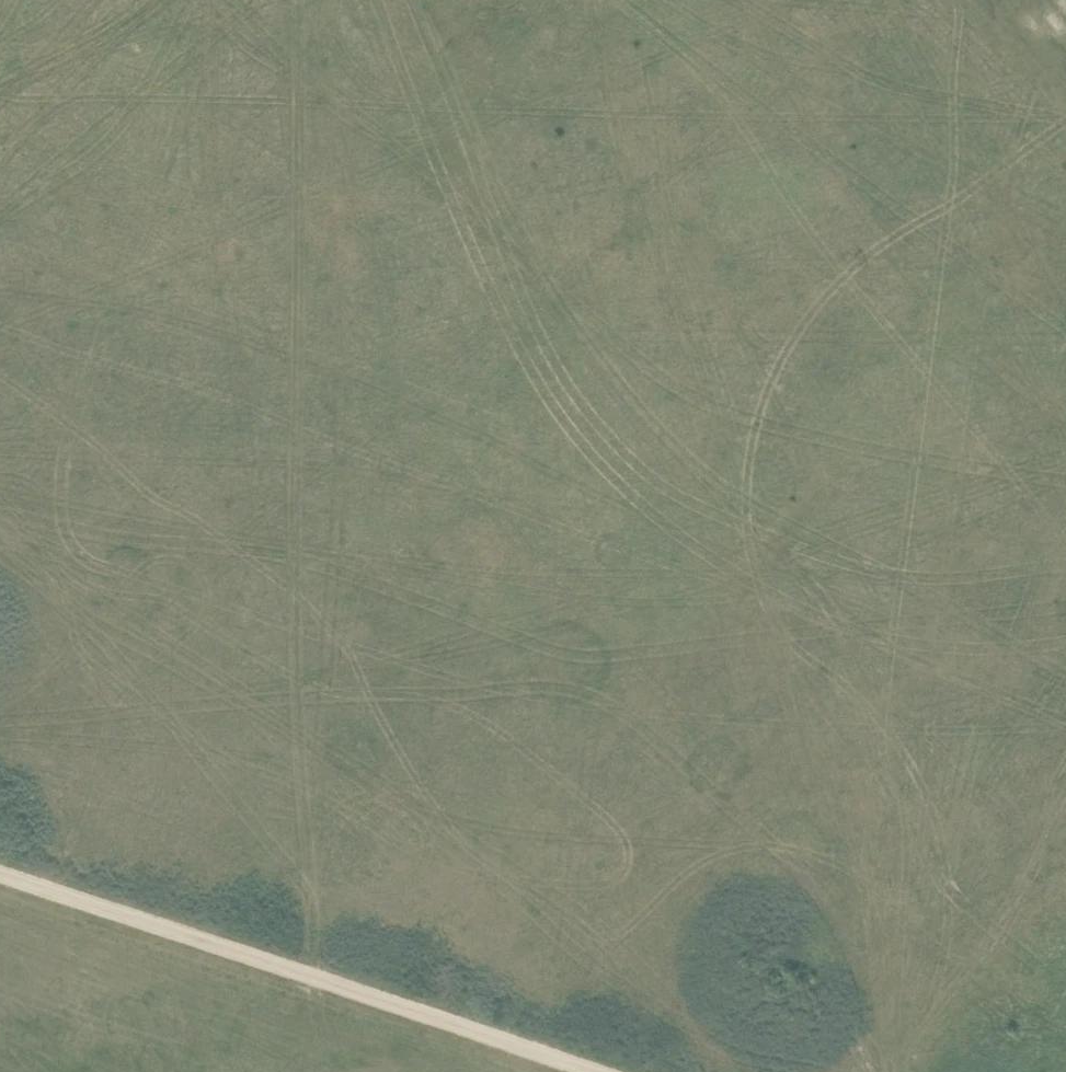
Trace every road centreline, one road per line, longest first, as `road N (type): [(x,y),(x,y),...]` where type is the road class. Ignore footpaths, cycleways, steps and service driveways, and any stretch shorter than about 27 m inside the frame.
road 1 (track): [(593,1071),(0,872)]

